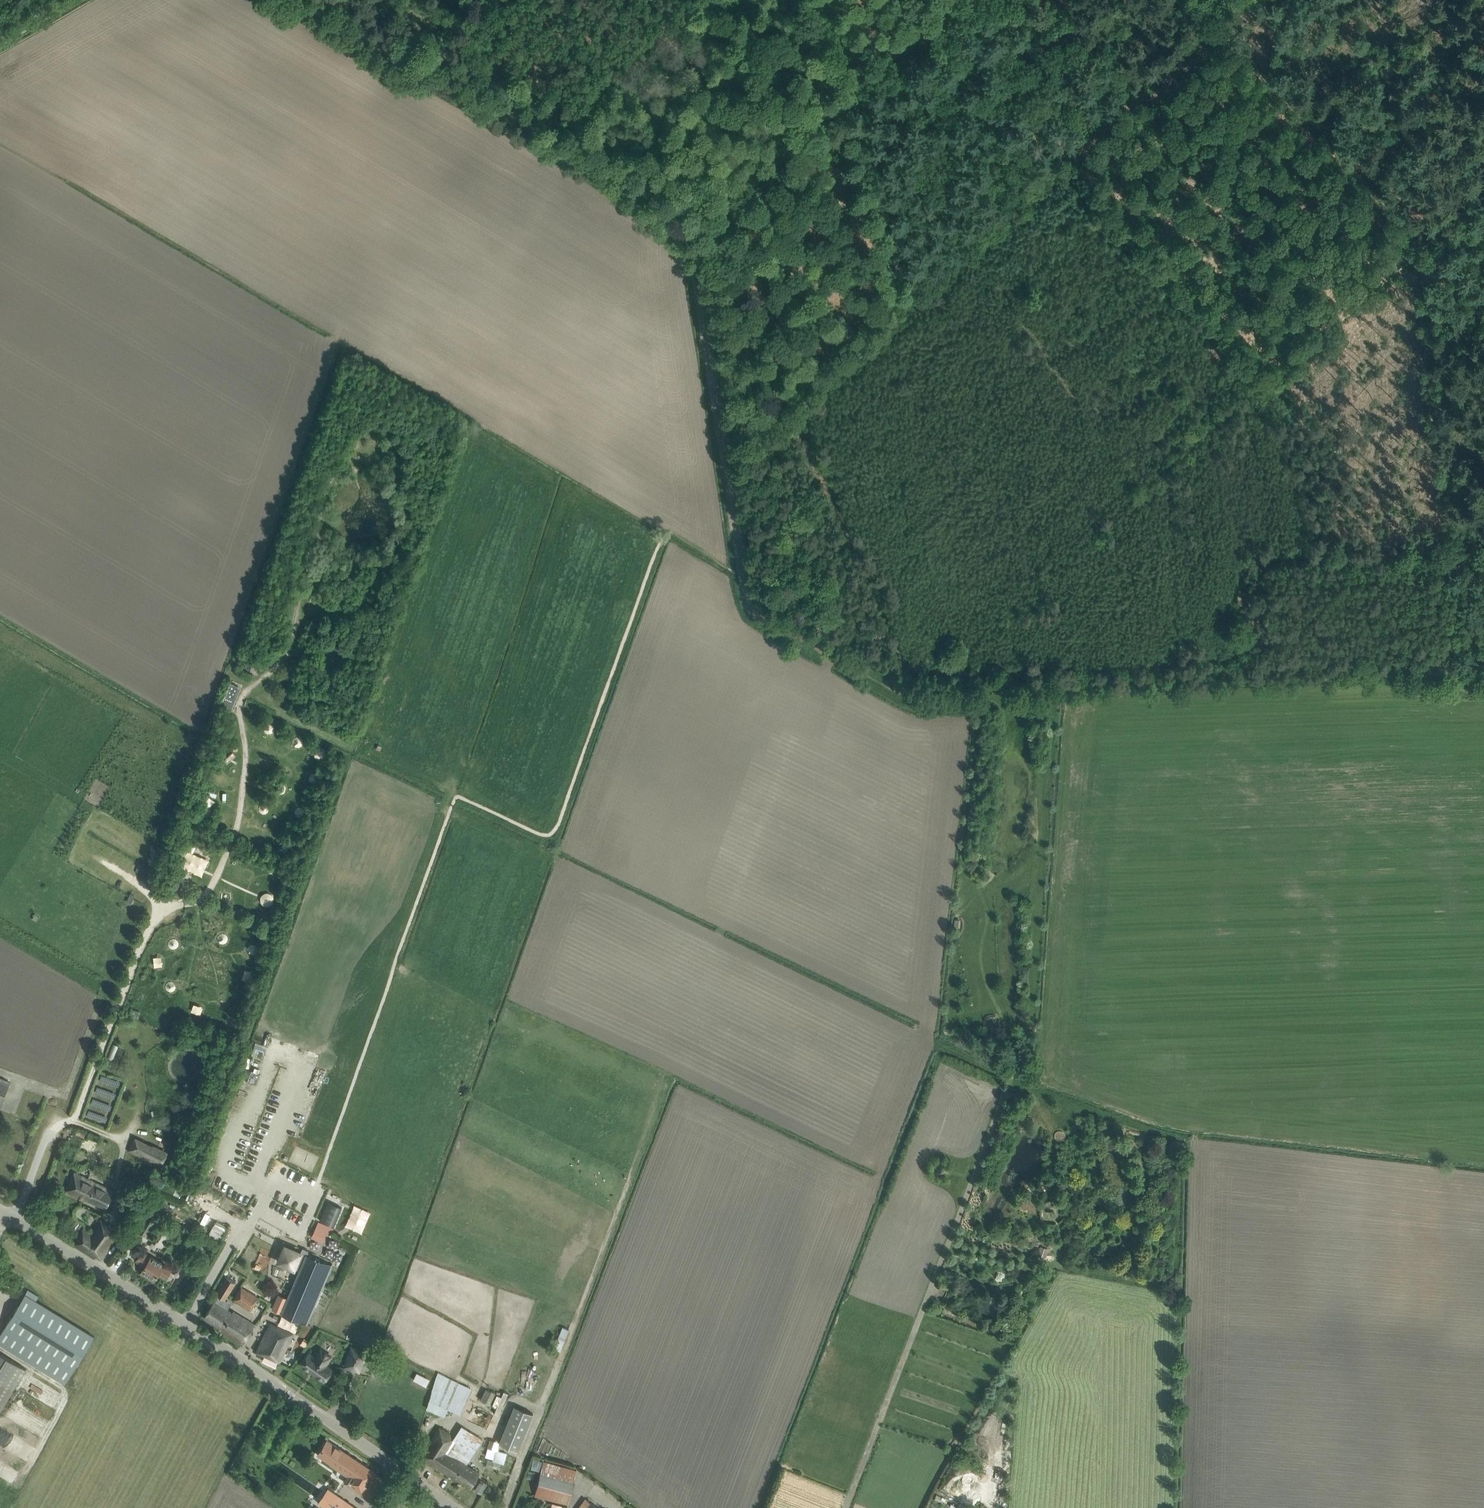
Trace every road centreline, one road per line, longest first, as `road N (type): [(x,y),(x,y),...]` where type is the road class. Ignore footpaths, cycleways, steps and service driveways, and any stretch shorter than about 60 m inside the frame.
road 1 (track): [(293,0),(444,75),(687,218),(711,219),(956,0)]
road 2 (track): [(976,702),(904,699),(751,616),(694,247),(713,232)]
road 3 (unclassified): [(451,1507),(274,1382),(0,1209)]
road 4 (track): [(14,1217),(48,1136),(56,1124),(75,1119),(153,923),(162,910),(196,902)]

